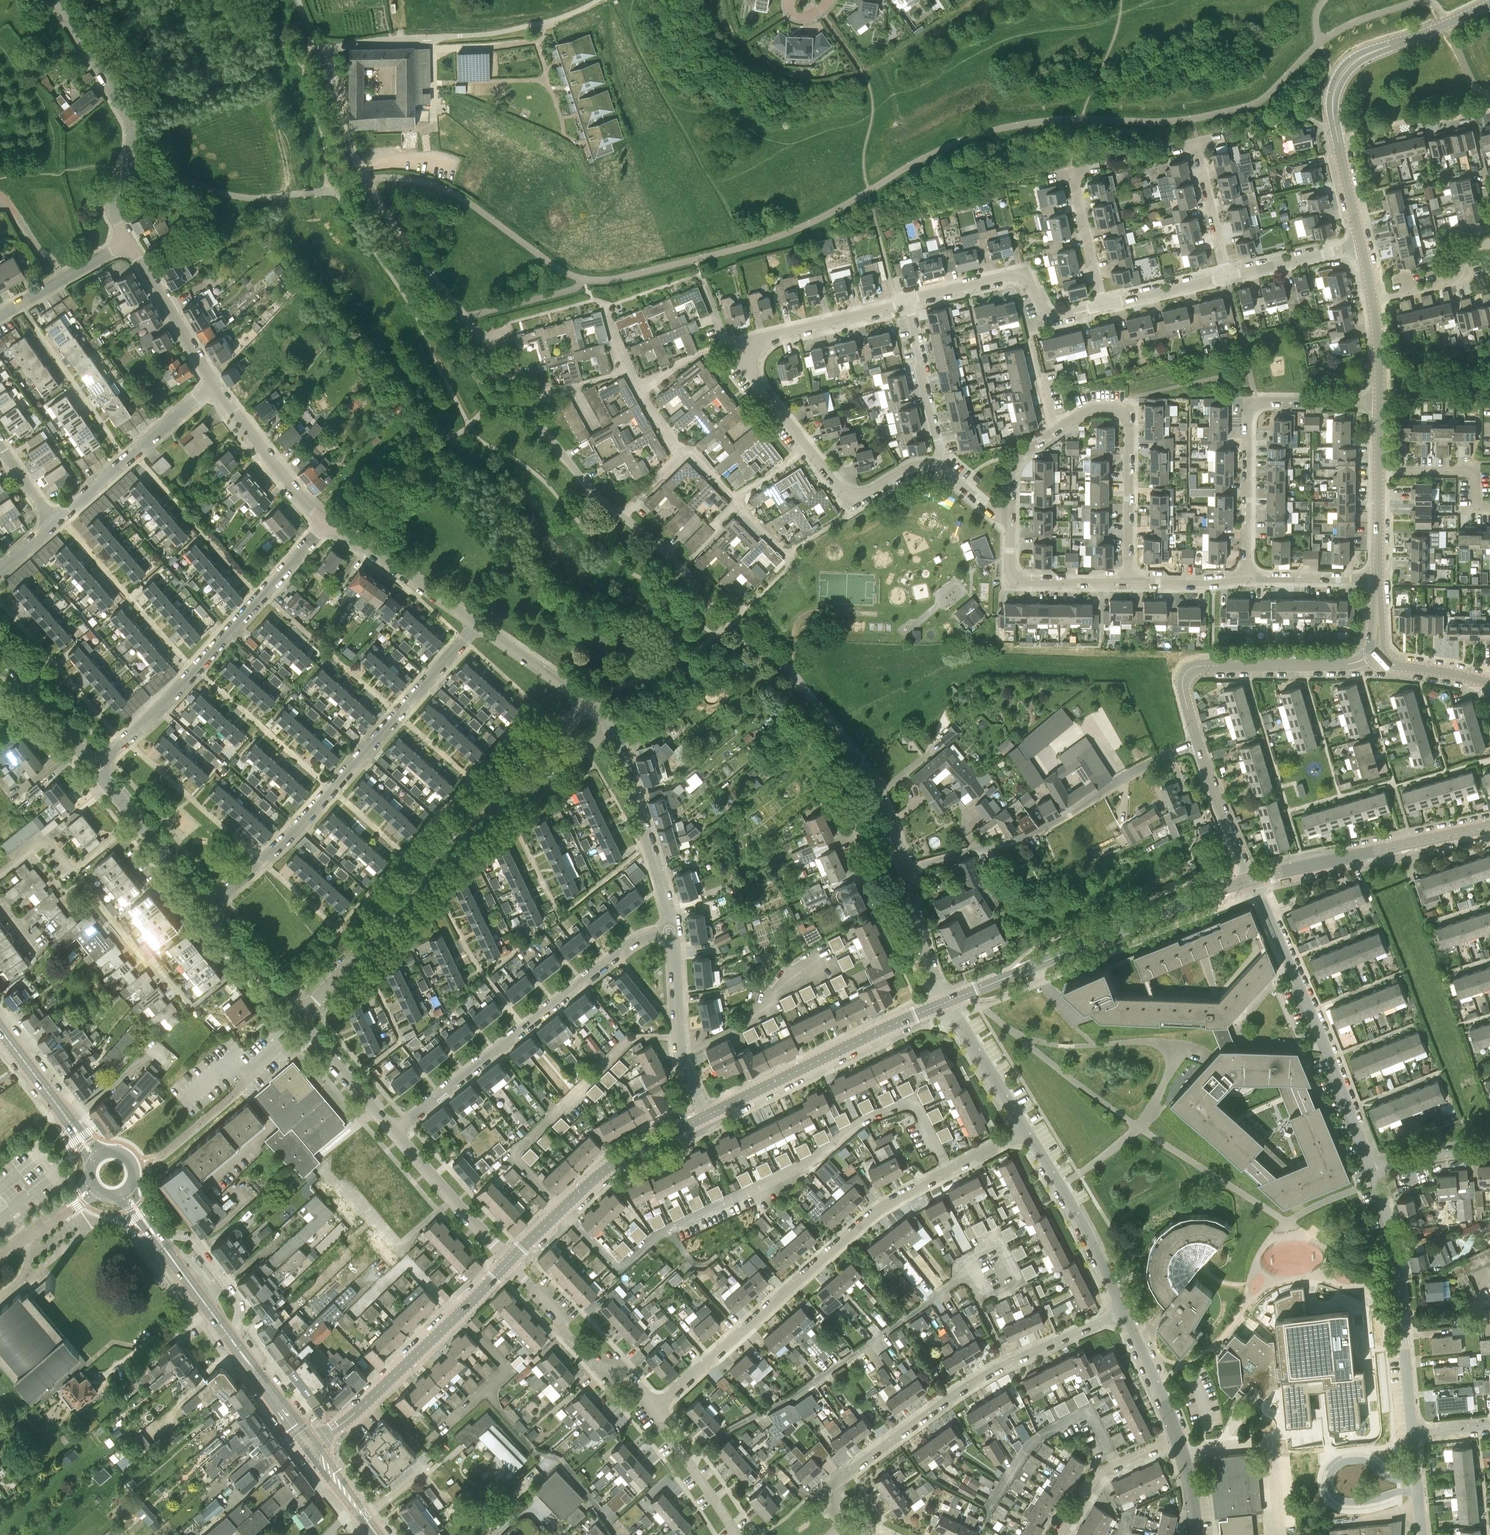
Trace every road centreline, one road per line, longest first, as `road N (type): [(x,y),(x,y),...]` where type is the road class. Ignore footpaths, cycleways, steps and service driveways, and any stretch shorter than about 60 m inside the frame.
road 1 (residential): [(653,1411),(870,1217),(1027,1129)]
road 2 (residential): [(934,464),(910,467),(859,495),(845,492),(745,358),(747,348),(766,336),(908,298)]
road 3 (residential): [(210,909),(331,791),(476,624)]
road 4 (residential): [(841,1525),(837,1490),(852,1468),(1008,1362),(1123,1311)]
road 5 (unclassified): [(729,623),(665,552),(587,485),(483,341)]
road 6 (residential): [(394,1133),(636,941),(673,929)]
road 7 (residential): [(1361,245),(1333,110),(1337,85),(1361,58),(1489,2)]
road 8 (residential): [(94,767),(166,701),(327,522)]
road 9 (unclassified): [(483,341),(360,168),(320,50)]
road 10 (residential): [(945,1002),(1252,880)]
road 11 (unclassified): [(908,871),(1045,828),(1199,741)]
road 12 (tertiary): [(312,1447),(124,1191)]
road 13 (residential): [(908,871),(887,806),(856,752),(792,676),(729,623)]
road 14 (residential): [(1371,1164),(1252,880)]
road 15 (residential): [(1246,578),(1253,406),(1380,402)]
road 16 (residential): [(312,1447),(508,1262)]
road 17 (unclassified): [(129,241),(115,207),(132,137),(52,0)]
road 18 (residential): [(1199,741),(1182,685),(1193,667),(1380,656)]
road 19 (residential): [(706,1116),(945,1002)]
road 20 (residential): [(508,1262),(603,1172),(706,1116)]
road 21 (residential): [(1053,432),(1099,407),(1127,417),(1128,583)]
road 22 (residential): [(1252,880),(1489,826)]
road 23 (residential): [(320,50),(554,19)]
road 24 (residential): [(299,1018),(452,843)]
road 25 (residential): [(1102,306),(1048,314),(1019,274),(908,298)]
road 26 (residential): [(653,1411),(625,1371),(593,1364),(566,1335),(556,1308),(508,1262)]
road 27 (residential): [(54,523),(214,383)]
road 28 (unclassified): [(673,929),(610,731)]
road 29 (residential): [(1123,1311),(1027,1129)]
road 30 (residential): [(591,705),(486,793),(452,843)]
road 31 (residential): [(452,843),(610,731)]
road 32 (residential): [(706,1116),(681,1054),(673,929)]
road 33 (residential): [(476,624),(327,522)]
road 34 (residential): [(327,522),(214,383)]
road 35 (residential): [(508,1262),(394,1133)]
road 36 (residential): [(934,464),(939,450),(908,298)]
road 37 (residential): [(1128,583),(1019,581),(1011,573),(1010,526)]
road 38 (residential): [(214,383),(129,241)]
road 39 (residential): [(1403,1326),(1371,1164)]
road 40 (tertiary): [(96,1158),(0,1030)]
road 41 (residential): [(1060,1534),(1101,1473),(1177,1435)]
road 42 (residential): [(14,863),(44,841),(74,869),(136,819)]
road 43 (residential): [(1027,1129),(945,1002)]
road 44 (residential): [(94,767),(0,649)]
road 45 (residential): [(1489,510),(1475,510),(1475,471),(1379,471)]
road 46 (residential): [(737,1534),(653,1411)]
road 47 (residential): [(1252,880),(1199,741)]
road 48 (residential): [(1373,302),(1460,281),(1465,249),(1489,243)]
road 49 (residential): [(299,1018),(210,909)]
road 50 (residential): [(591,705),(476,624)]
road 51 (residential): [(1228,276),(1361,245)]
road 52 (residential): [(945,1002),(908,871)]
road 53 (residential): [(1228,276),(1196,144)]
road 54 (residential): [(1102,306),(1071,174)]
road 55 (residential): [(1177,1435),(1123,1311)]
road 56 (residential): [(1246,578),(1378,578)]
road 57 (unclassified): [(394,1133),(311,1032)]
road 58 (residential): [(1102,306),(1228,276)]
road 59 (residential): [(1371,1164),(1489,1145)]

